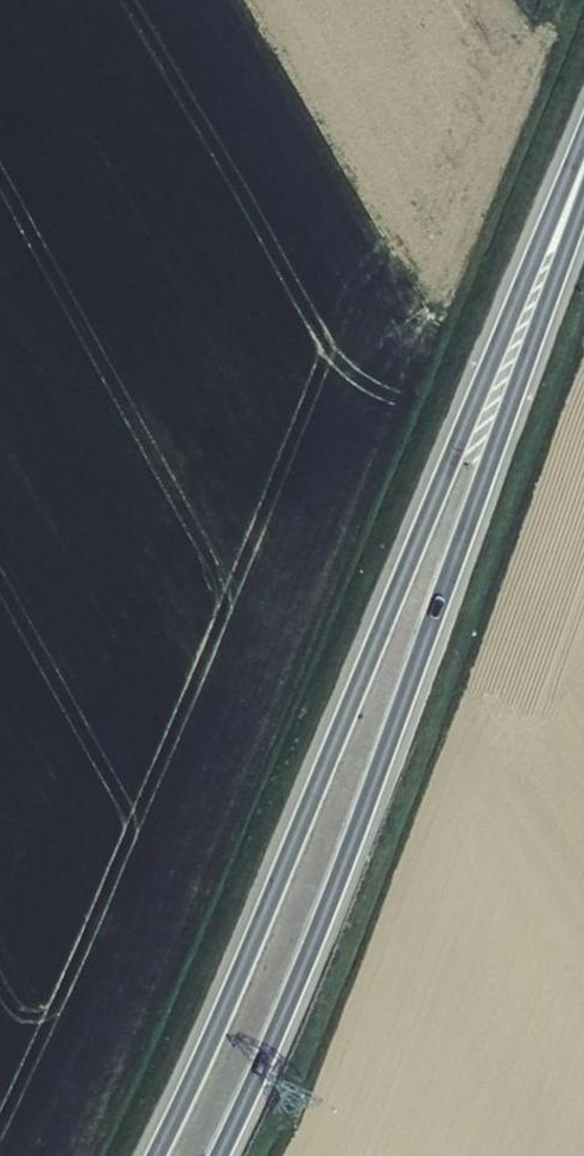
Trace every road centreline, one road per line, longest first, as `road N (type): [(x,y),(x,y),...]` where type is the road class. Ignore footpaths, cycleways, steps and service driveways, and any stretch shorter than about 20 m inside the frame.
road 1 (secondary): [(465,466),(385,620),(156,1155)]
road 2 (secondary): [(221,1155),(296,983),(435,616),(465,466)]
road 3 (secondary): [(465,466),(583,151)]

